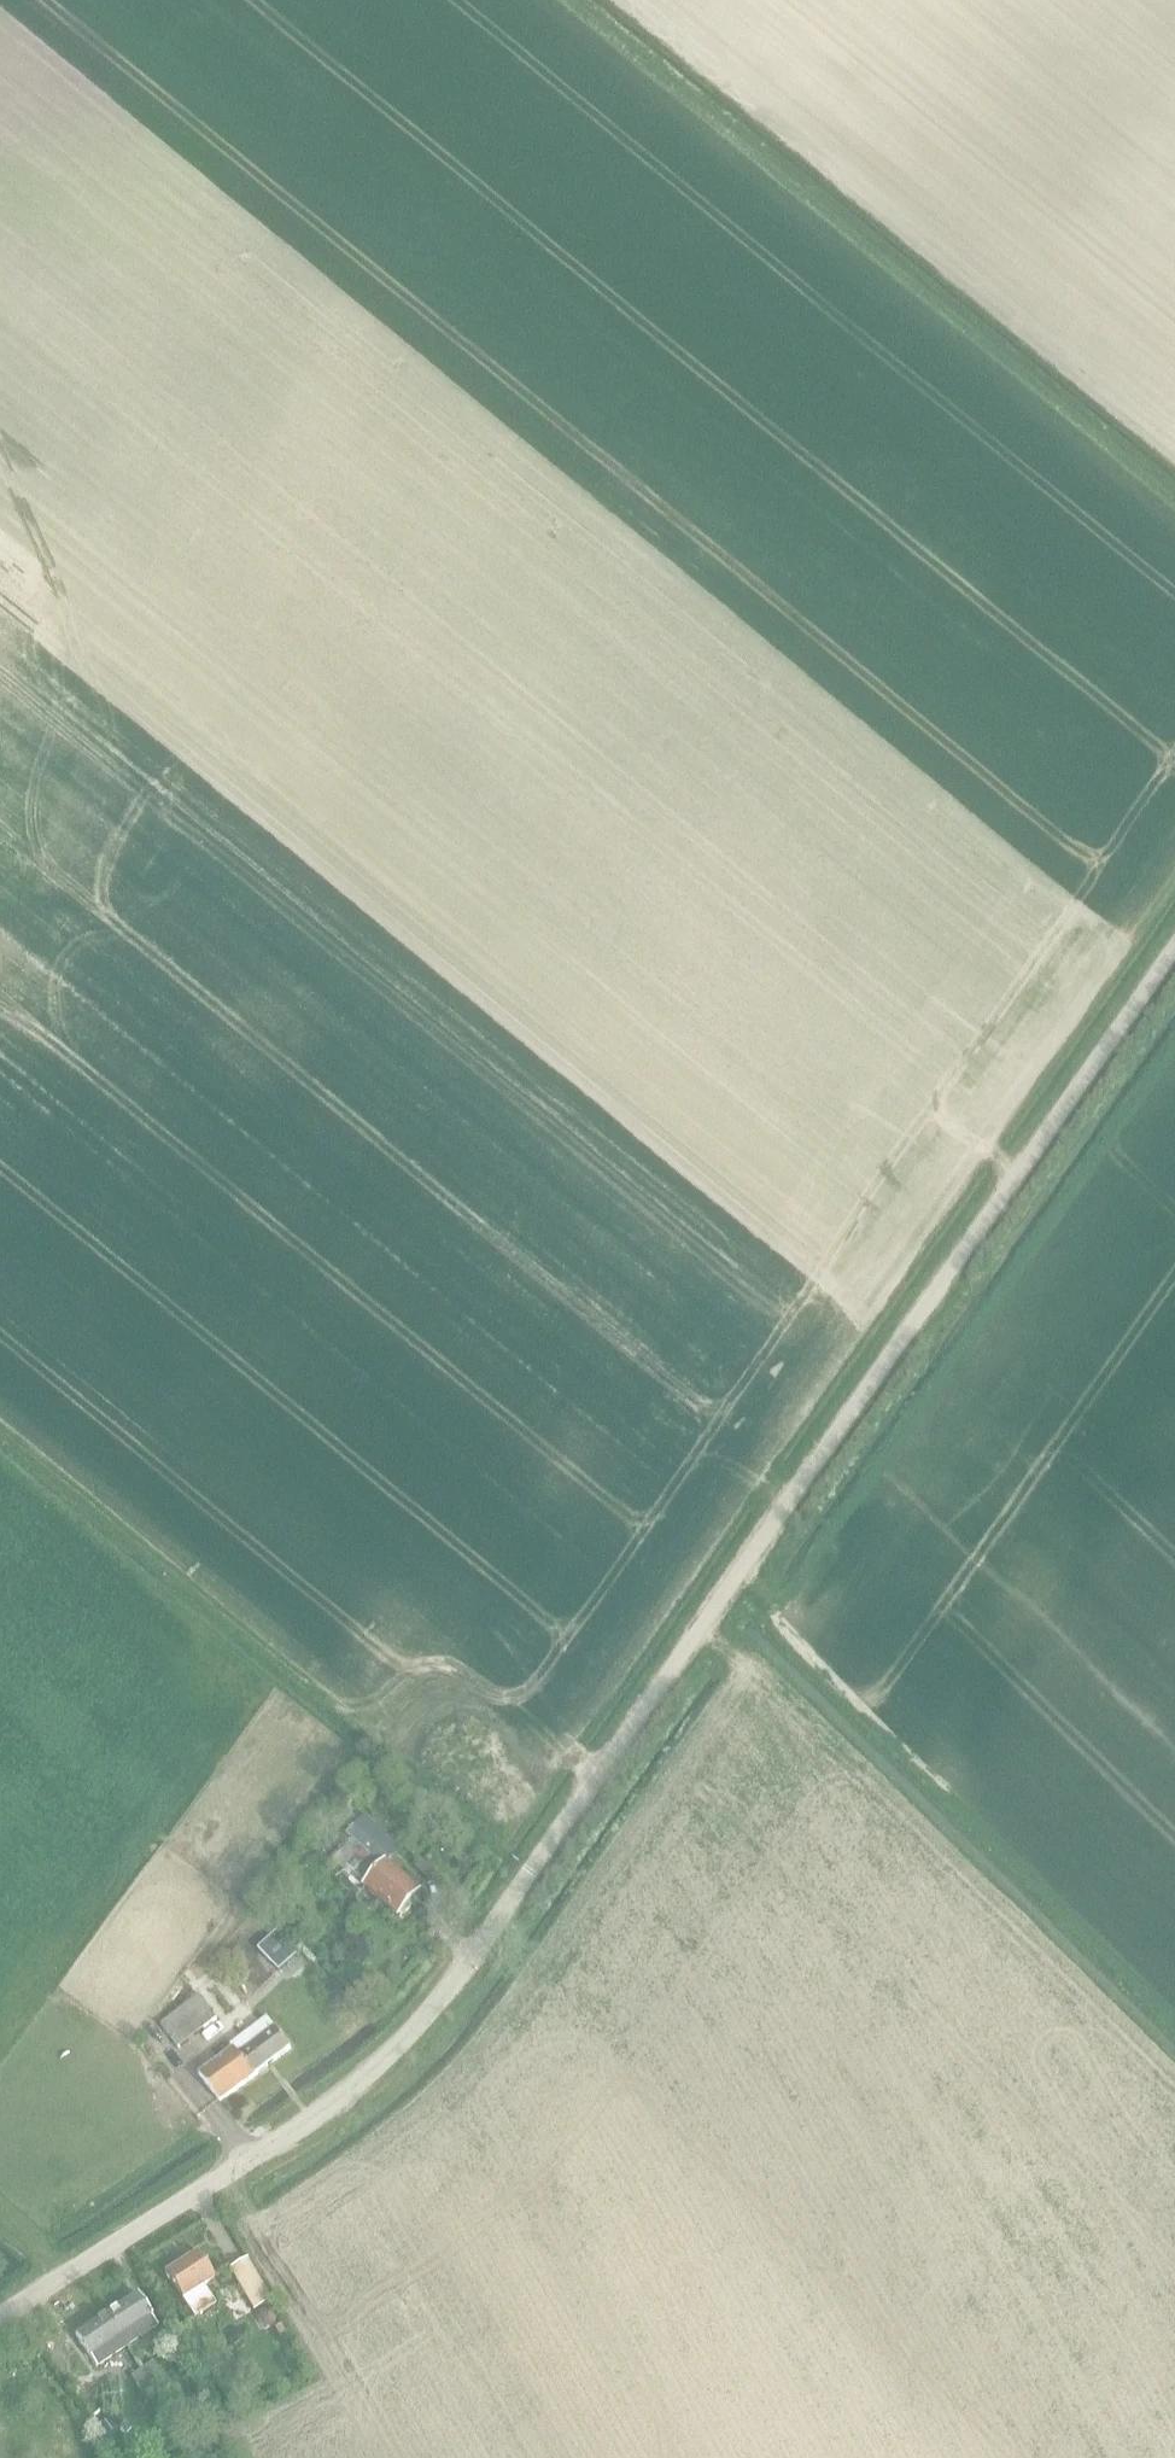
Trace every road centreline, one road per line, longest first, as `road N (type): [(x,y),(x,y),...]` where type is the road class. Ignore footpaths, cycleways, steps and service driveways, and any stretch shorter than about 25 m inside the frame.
road 1 (unclassified): [(1174,952),(444,1993),(382,2060),(310,2119),(0,2322)]

